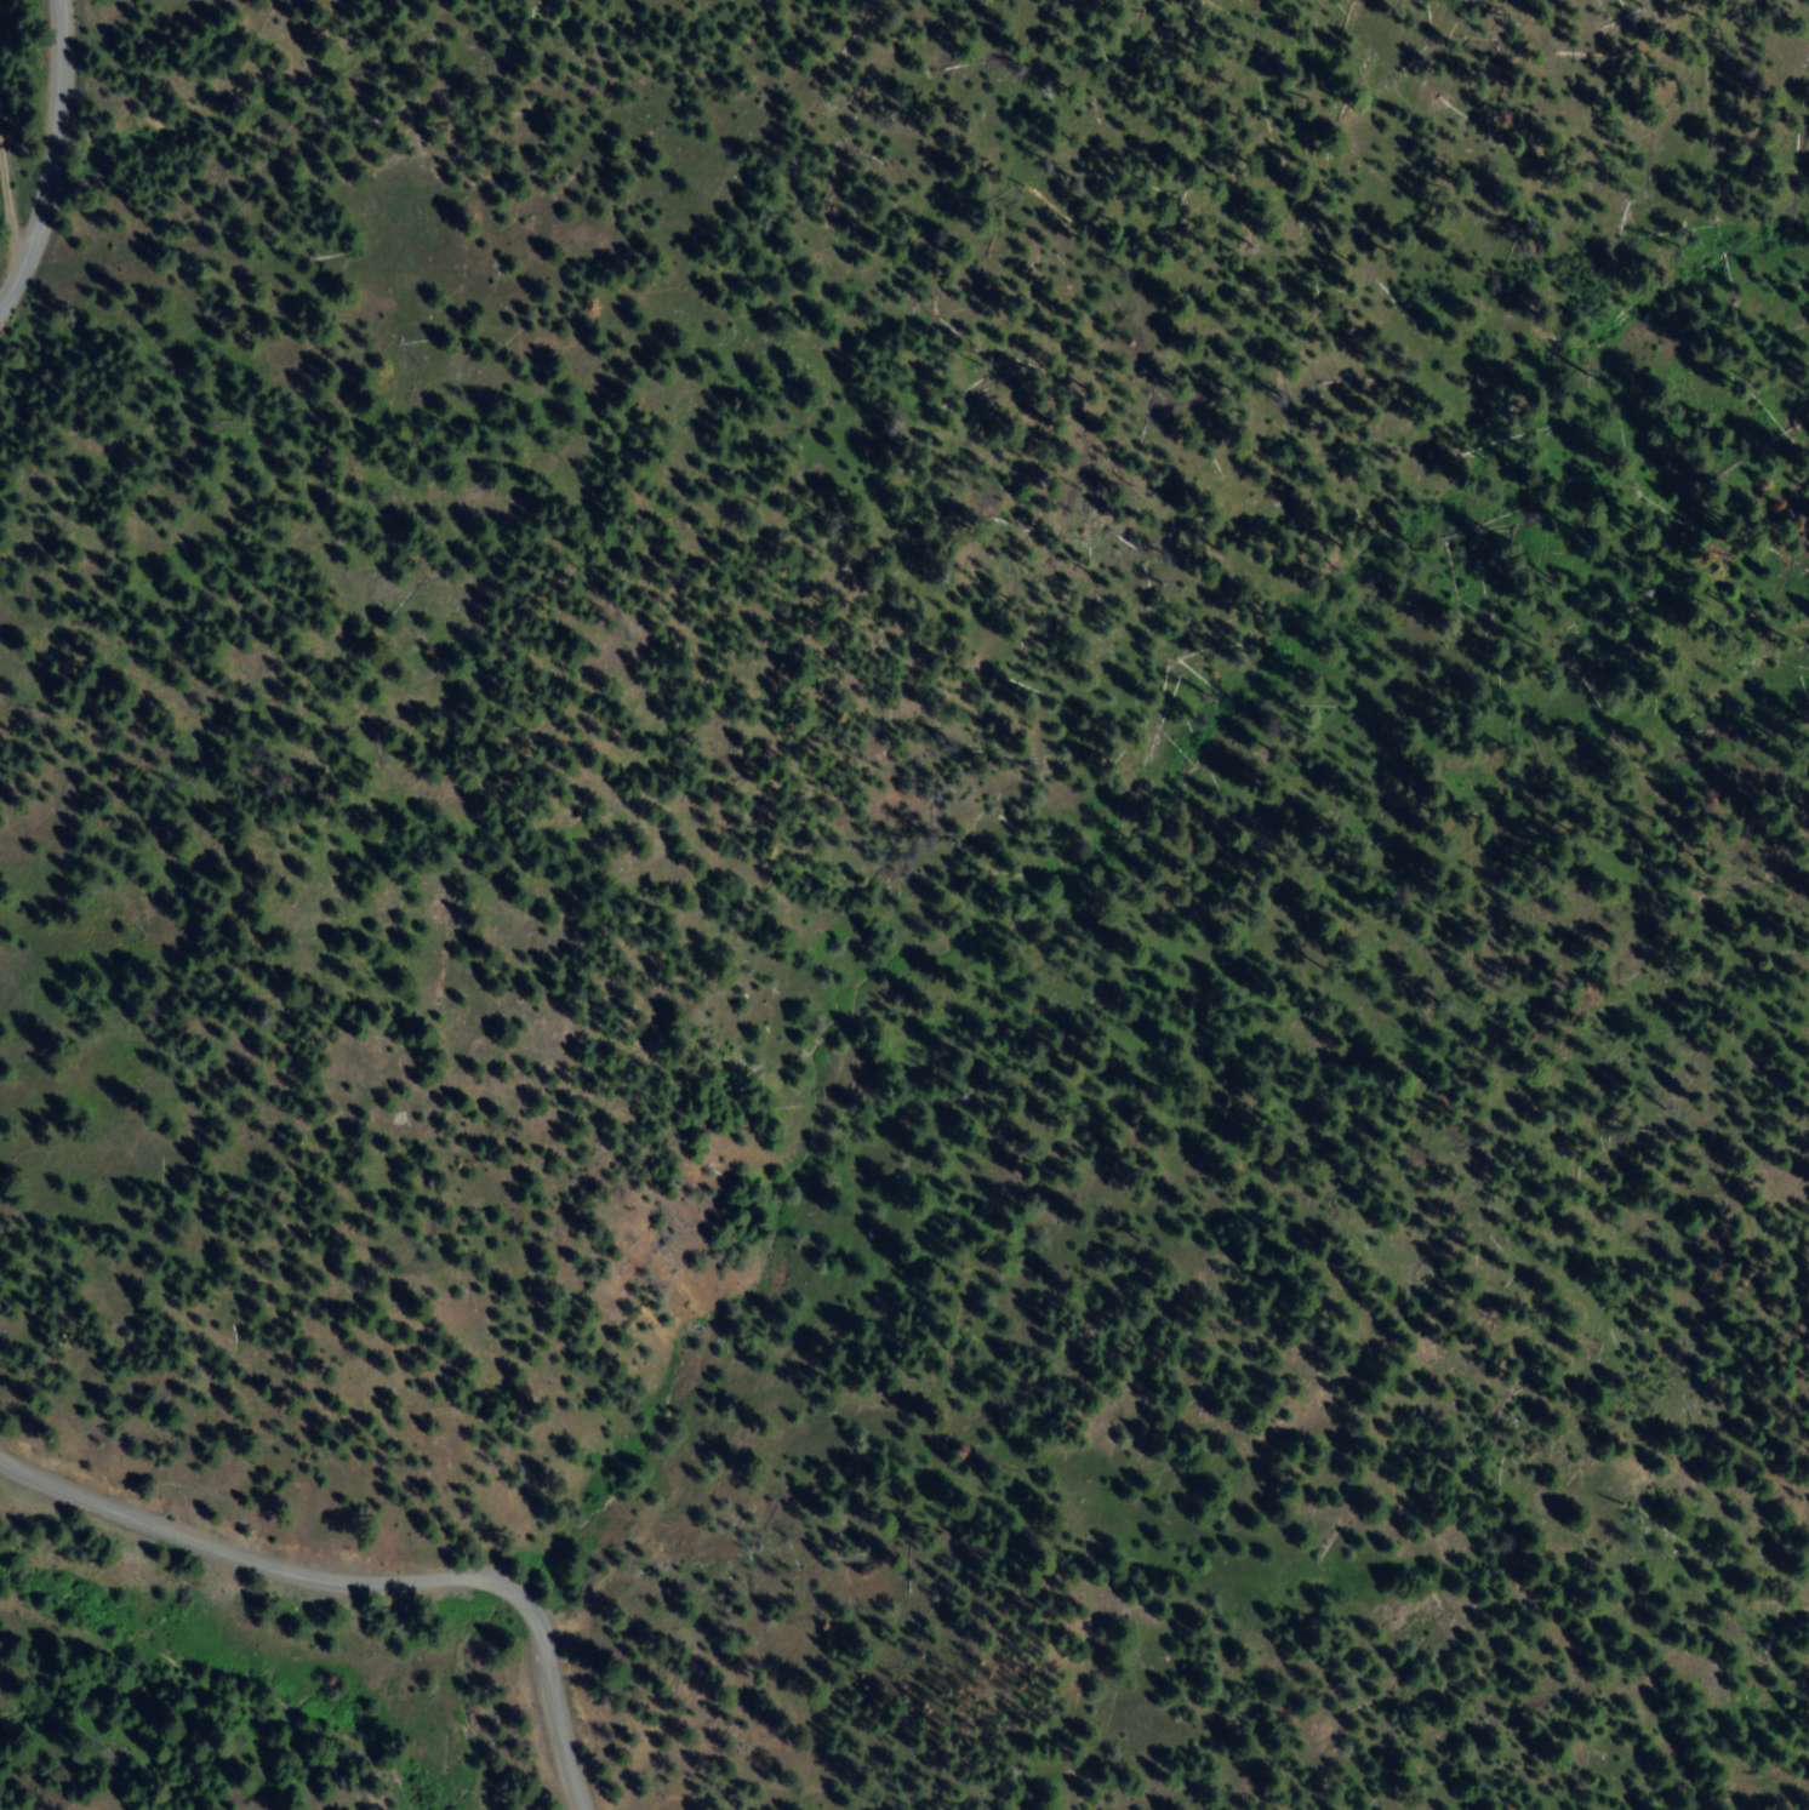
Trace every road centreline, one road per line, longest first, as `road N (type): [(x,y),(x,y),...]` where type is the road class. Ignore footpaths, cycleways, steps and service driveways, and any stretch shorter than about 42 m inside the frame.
road 1 (residential): [(585,1809),(535,1625),(475,1588),(346,1588),(233,1563),(0,1449)]
road 2 (residential): [(0,308),(21,280),(59,138),(56,0)]

